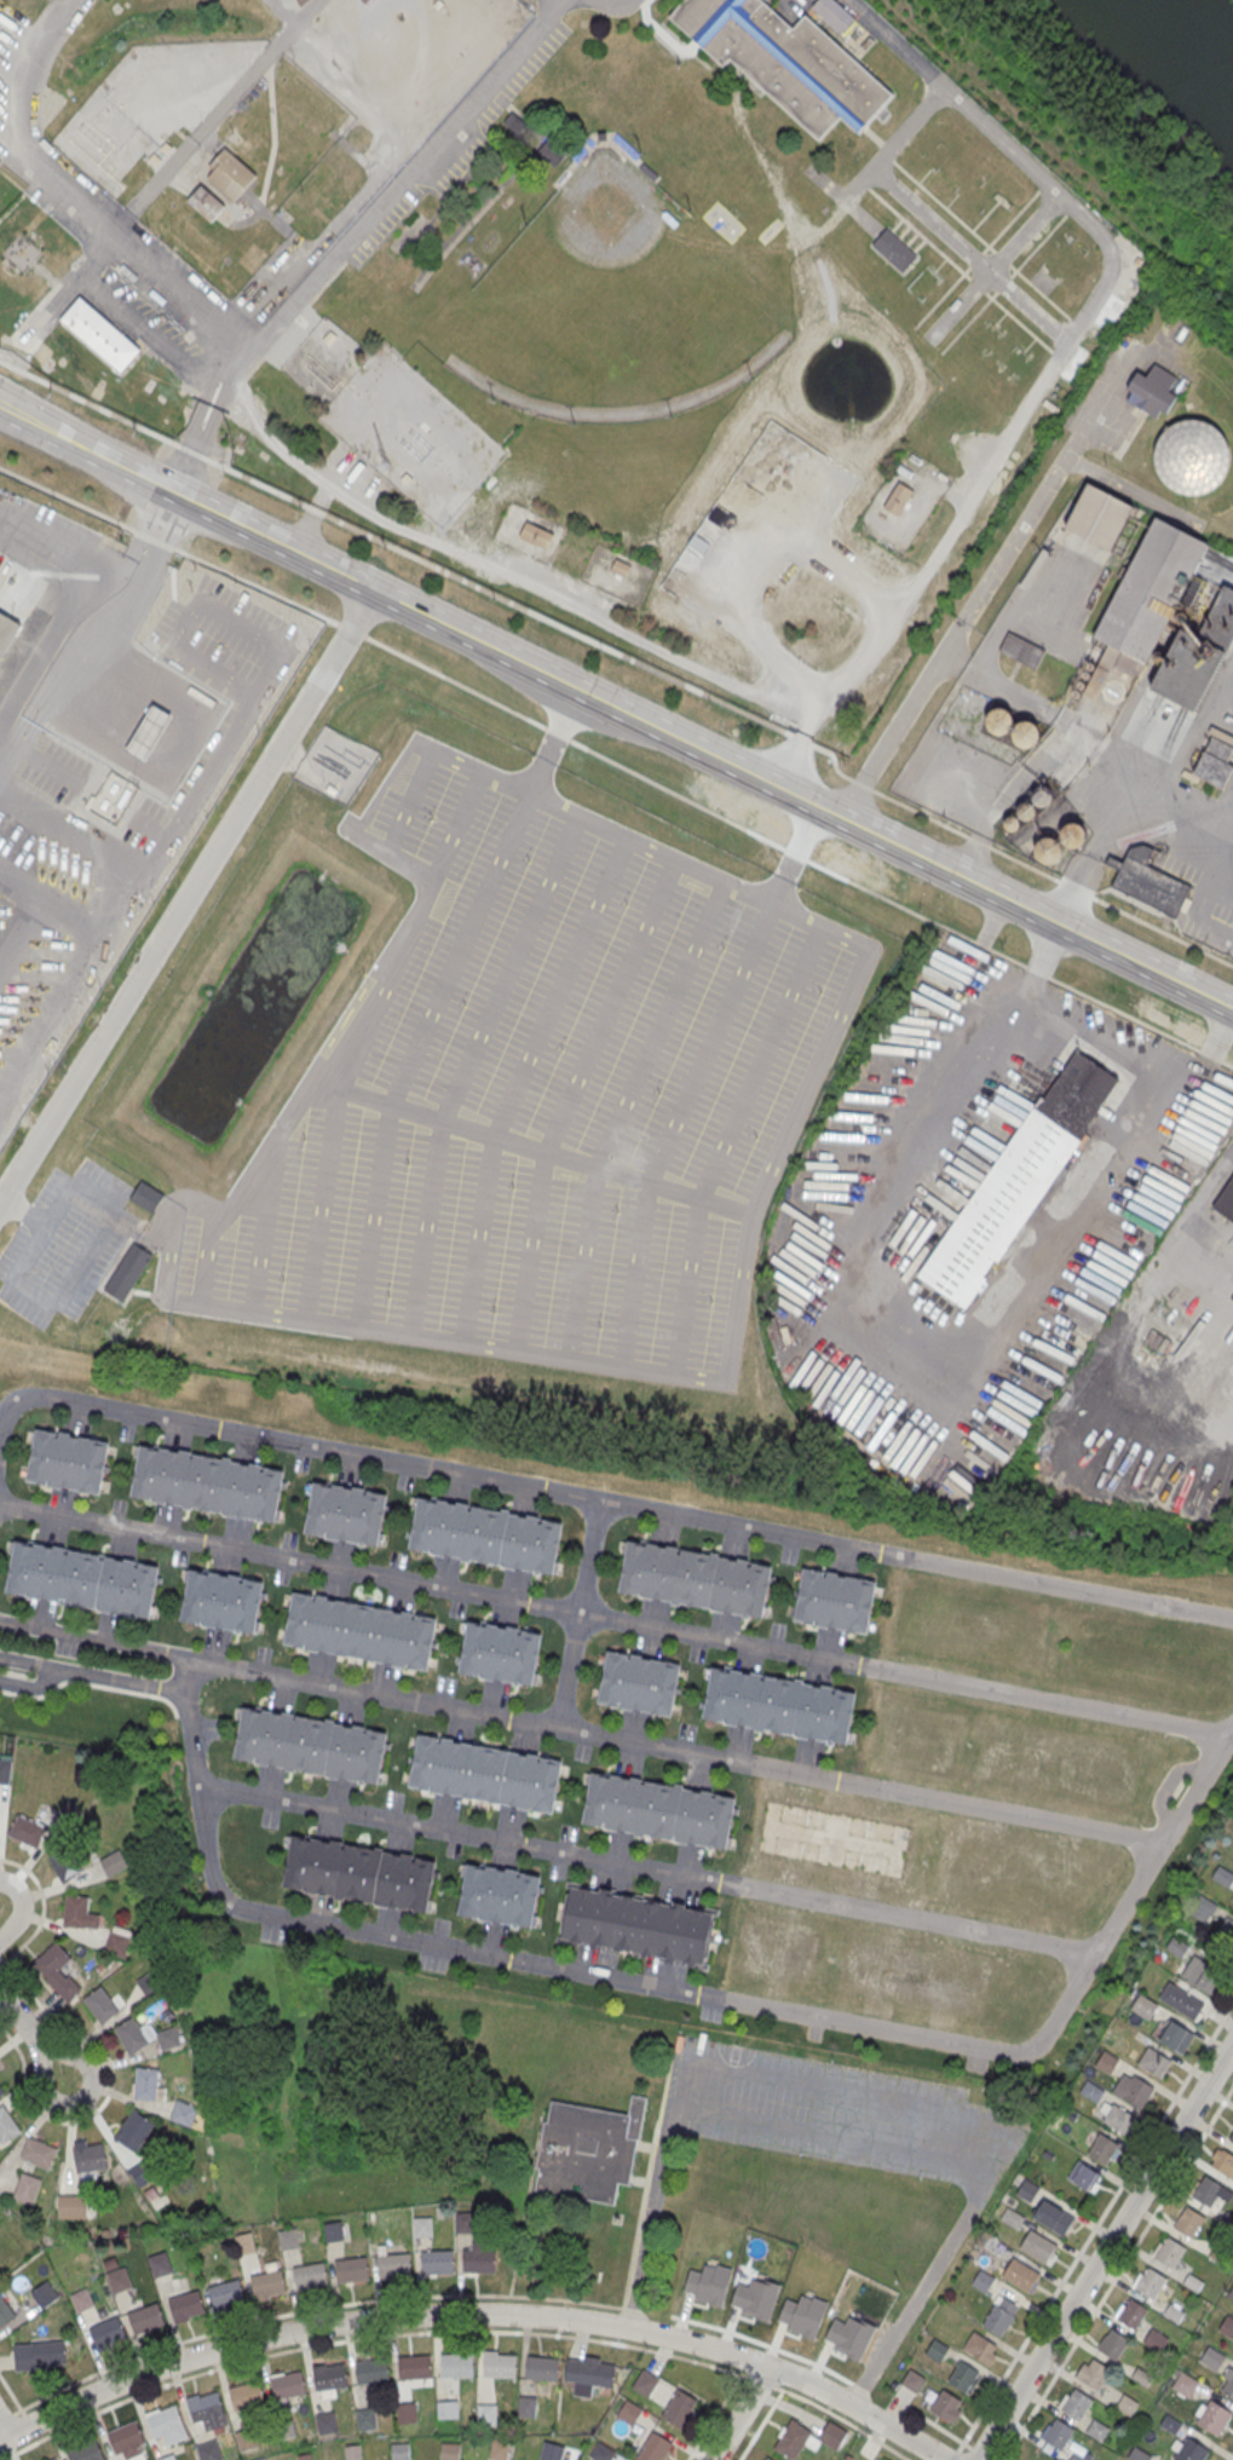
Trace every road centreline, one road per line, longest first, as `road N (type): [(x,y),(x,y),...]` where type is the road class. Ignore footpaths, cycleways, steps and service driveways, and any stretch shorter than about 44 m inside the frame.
road 1 (residential): [(192,1657),(188,1690),(213,1872),(232,1903),(1013,2051),(1047,2039),(1232,1725)]
road 2 (secondary): [(1232,1010),(373,597),(0,405)]
road 3 (residential): [(1232,1621),(56,1395),(13,1399),(0,1440)]
road 4 (residential): [(0,1502),(1228,1733)]
road 5 (residential): [(949,2459),(853,2404),(728,2355),(627,2328),(492,2315),(350,2322),(238,2344),(94,2393),(0,2443)]
road 6 (residential): [(192,1657),(1163,1840)]
road 7 (residential): [(201,1782),(1097,1953)]
road 8 (track): [(382,519),(782,705),(806,708),(829,705),(849,686),(966,511)]
road 9 (residential): [(373,597),(0,1202)]
road 10 (residential): [(1175,515),(1064,463),(841,817)]
road 11 (residential): [(1232,2041),(977,2459)]
road 12 (residential): [(559,1726),(599,1500)]
road 13 (residential): [(192,1657),(0,1619)]
road 14 (residential): [(0,1655),(188,1690)]
road 15 (residential): [(45,2049),(45,2093),(63,2105),(90,2097),(93,2079),(81,2058),(45,2049)]

